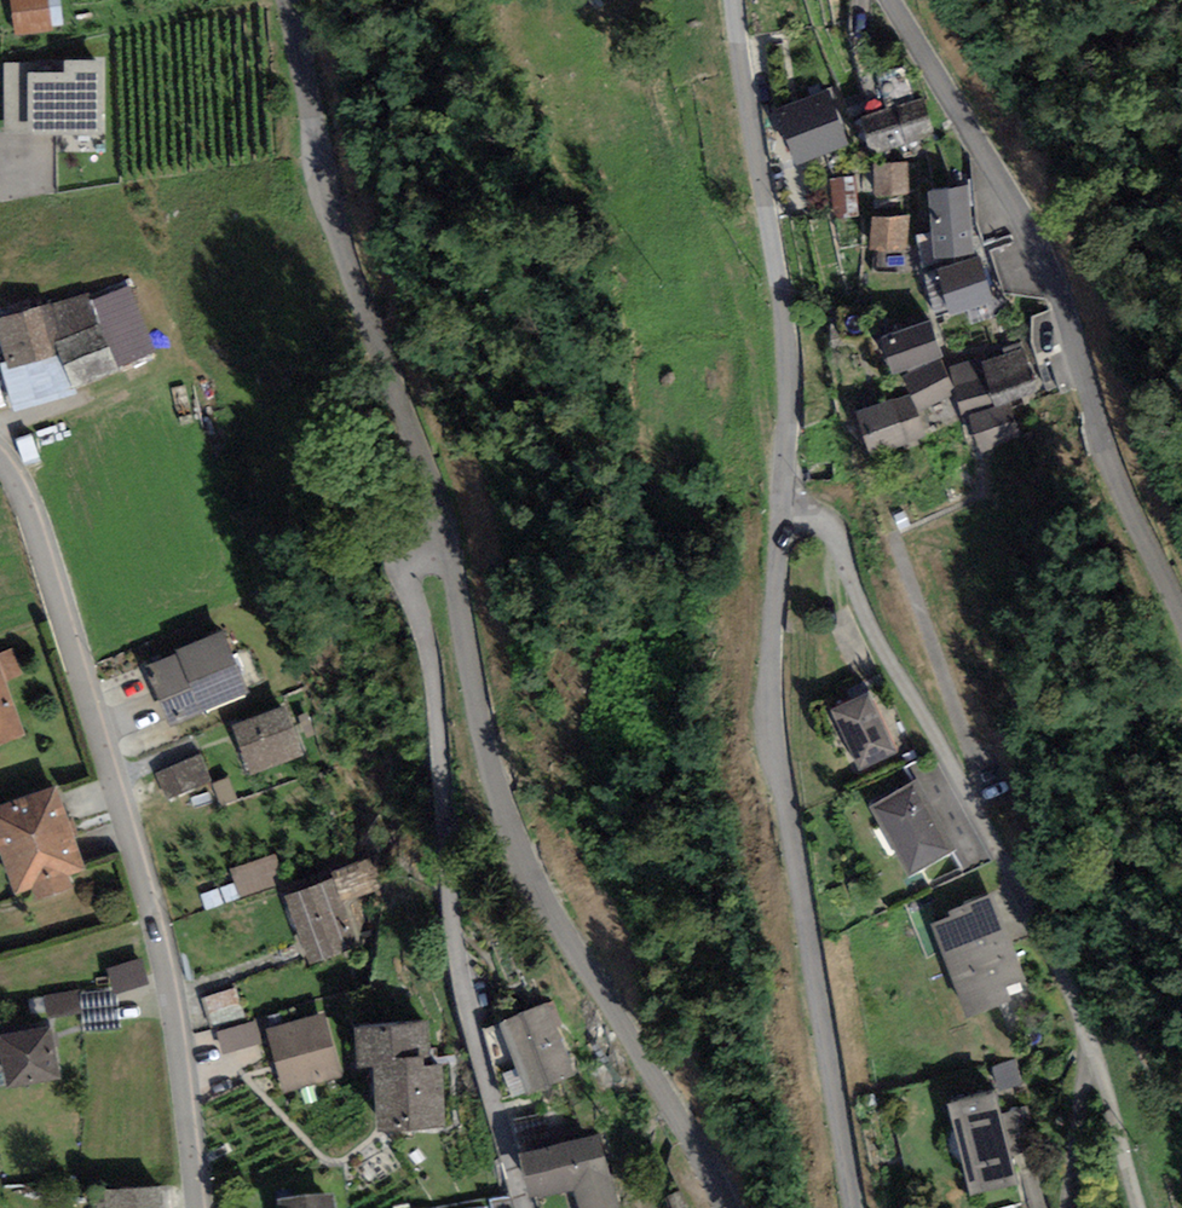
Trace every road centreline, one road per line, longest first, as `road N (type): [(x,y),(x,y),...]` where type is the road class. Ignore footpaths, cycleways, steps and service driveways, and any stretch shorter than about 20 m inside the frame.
road 1 (unclassified): [(854,1207),(774,732),(785,350),(728,0)]
road 2 (residential): [(196,1207),(155,924),(92,701),(25,502),(0,456)]
road 3 (unclassified): [(444,534),(498,798),(514,836),(726,1207)]
road 4 (residential): [(444,534),(419,570),(418,591),(437,706),(453,913),(462,985),(524,1207)]
road 5 (unclassified): [(890,0),(1033,235),(1101,438),(1181,615)]
road 6 (unclassified): [(290,0),(344,269),(424,465),(444,534)]

